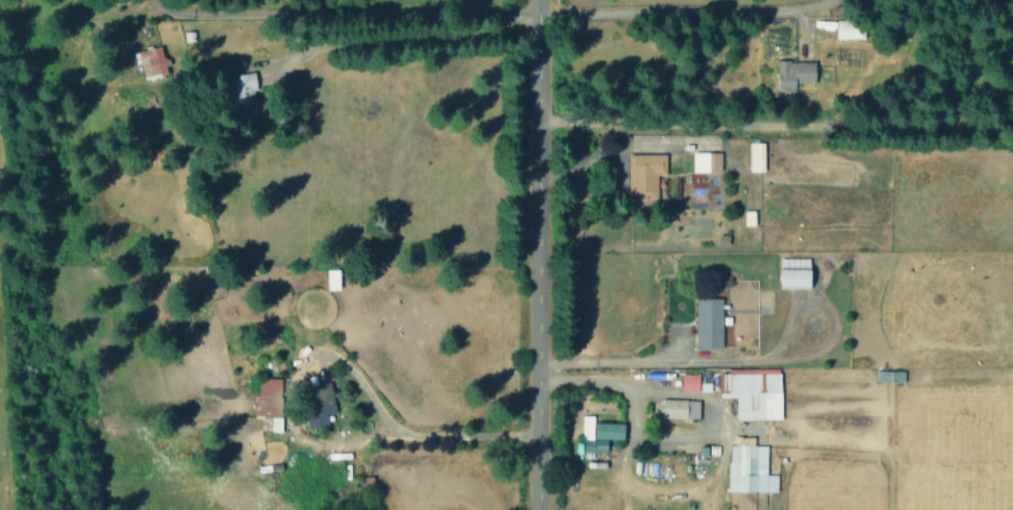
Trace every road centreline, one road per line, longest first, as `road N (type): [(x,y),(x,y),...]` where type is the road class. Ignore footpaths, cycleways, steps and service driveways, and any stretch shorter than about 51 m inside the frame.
road 1 (residential): [(535,509),(528,0)]
road 2 (residential): [(530,126),(1012,125)]

